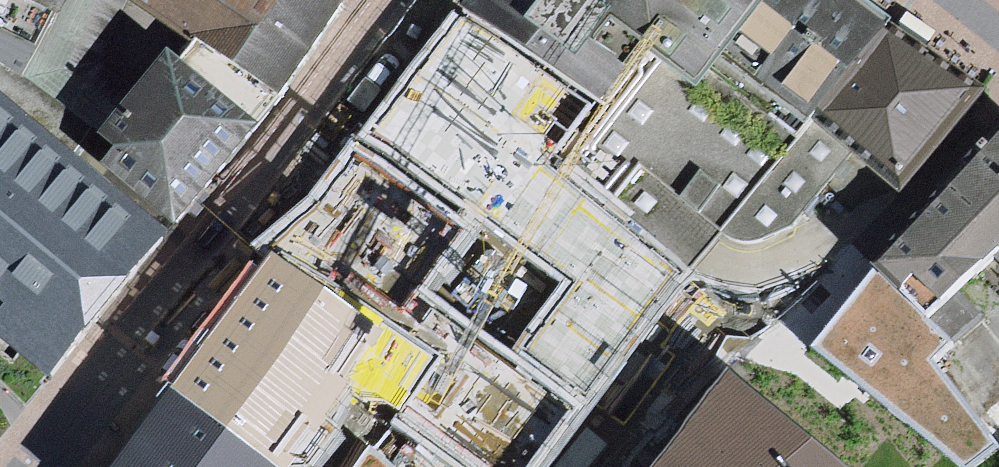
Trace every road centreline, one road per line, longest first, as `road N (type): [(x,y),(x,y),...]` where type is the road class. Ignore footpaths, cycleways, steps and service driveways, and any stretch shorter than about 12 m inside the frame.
road 1 (residential): [(43,466),(418,0)]

